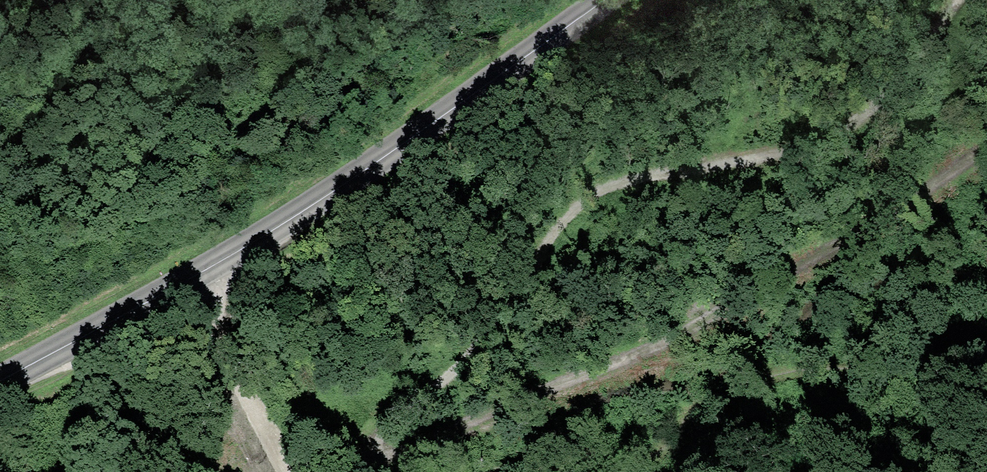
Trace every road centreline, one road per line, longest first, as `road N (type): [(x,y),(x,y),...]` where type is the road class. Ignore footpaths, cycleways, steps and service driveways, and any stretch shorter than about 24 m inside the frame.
road 1 (secondary): [(0,381),(287,223),(591,0)]
road 2 (track): [(379,471),(444,425),(684,338),(986,142)]
road 3 (track): [(192,275),(293,471)]

